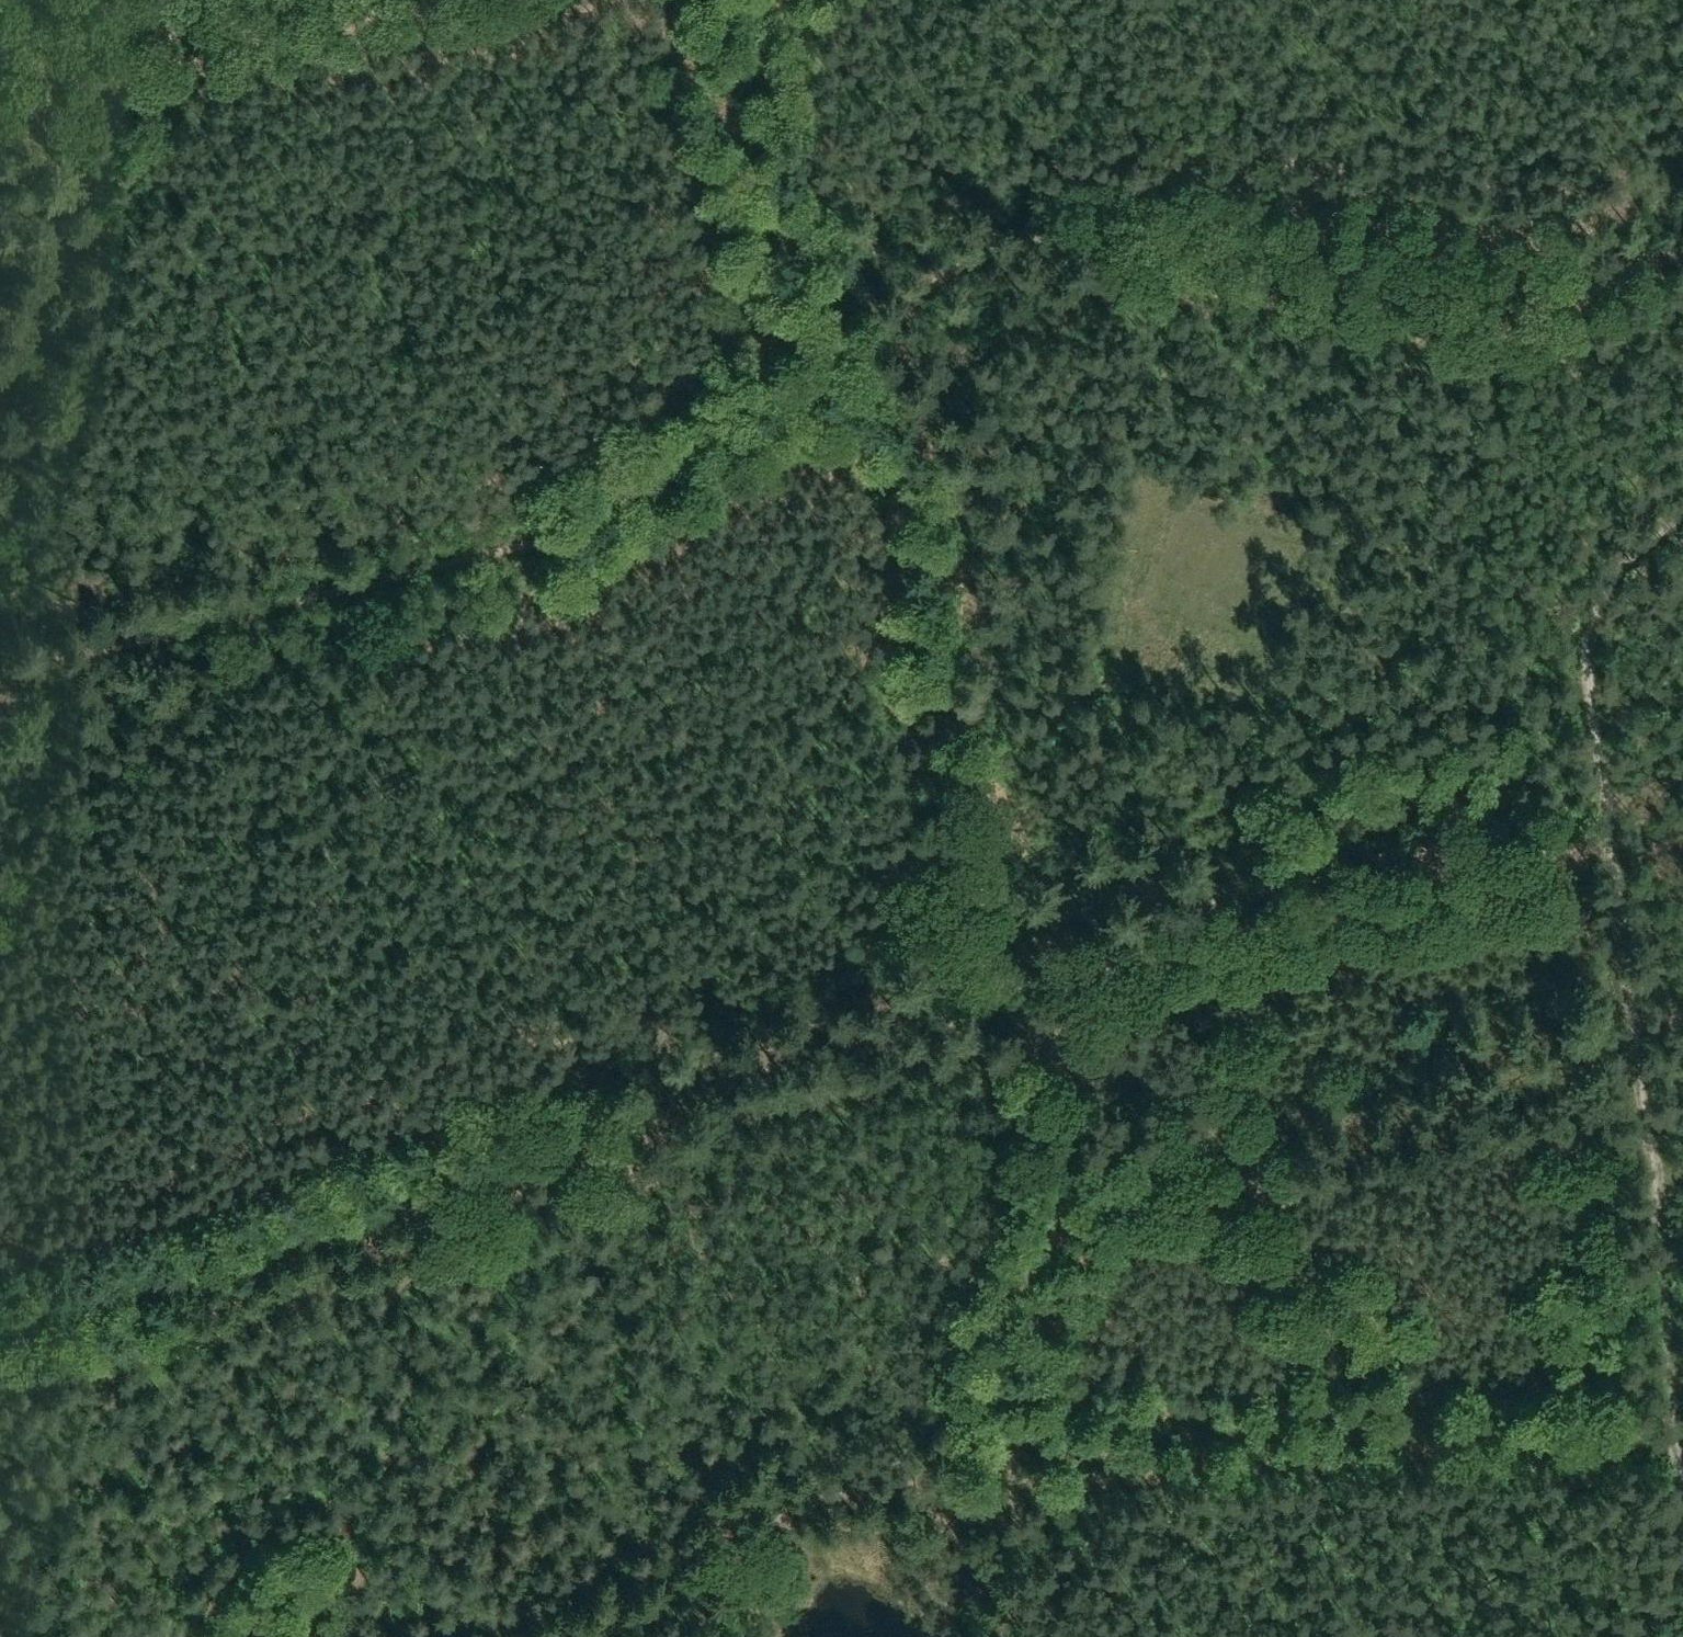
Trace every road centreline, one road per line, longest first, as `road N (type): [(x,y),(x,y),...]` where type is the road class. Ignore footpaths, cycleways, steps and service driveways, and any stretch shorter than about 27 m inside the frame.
road 1 (track): [(0,666),(564,528),(902,293),(995,249),(1096,230),(1205,227),(1443,266),(1543,273),(1682,253)]
road 2 (track): [(603,1636),(729,1549),(784,1521),(899,1484),(1000,1470),(1671,1441)]
road 3 (track): [(1682,1545),(1593,704),(1603,631),(1622,570),(1640,545),(1682,514)]
road 4 (tertiary): [(0,51),(208,0)]
road 5 (track): [(844,331),(902,406),(925,467)]

